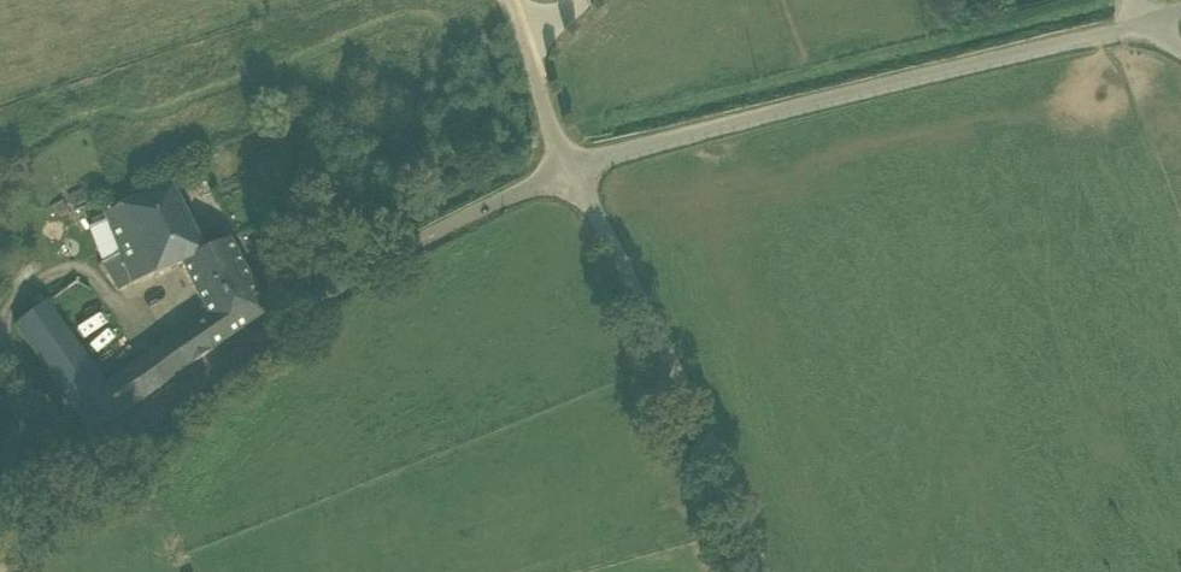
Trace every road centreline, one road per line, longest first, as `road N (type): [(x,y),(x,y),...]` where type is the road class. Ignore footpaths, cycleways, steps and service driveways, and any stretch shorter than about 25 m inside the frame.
road 1 (unclassified): [(0,489),(87,456),(400,253),(570,162)]
road 2 (unclassified): [(570,162),(1146,27),(1180,48)]
road 3 (unclassified): [(570,162),(694,391),(767,571)]
road 4 (unclassified): [(507,0),(570,162)]

